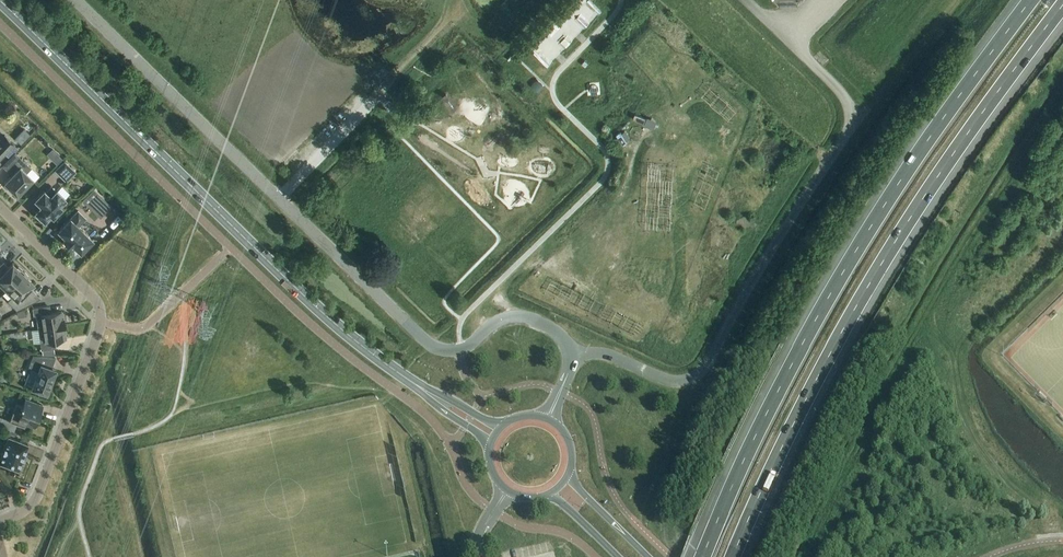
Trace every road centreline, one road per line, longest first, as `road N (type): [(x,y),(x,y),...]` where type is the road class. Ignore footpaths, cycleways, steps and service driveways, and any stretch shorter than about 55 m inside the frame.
road 1 (residential): [(76,0),(426,342),(465,348),(501,319),(520,316),(561,337),(570,365),(549,419)]
road 2 (motorway): [(1031,0),(886,203),(766,415),(702,556)]
road 3 (motorway): [(733,556),(807,399),(905,227),(1062,8)]
road 4 (tertiary): [(0,2),(314,304),(407,379)]
road 5 (residential): [(0,207),(101,313),(37,496),(0,521)]

